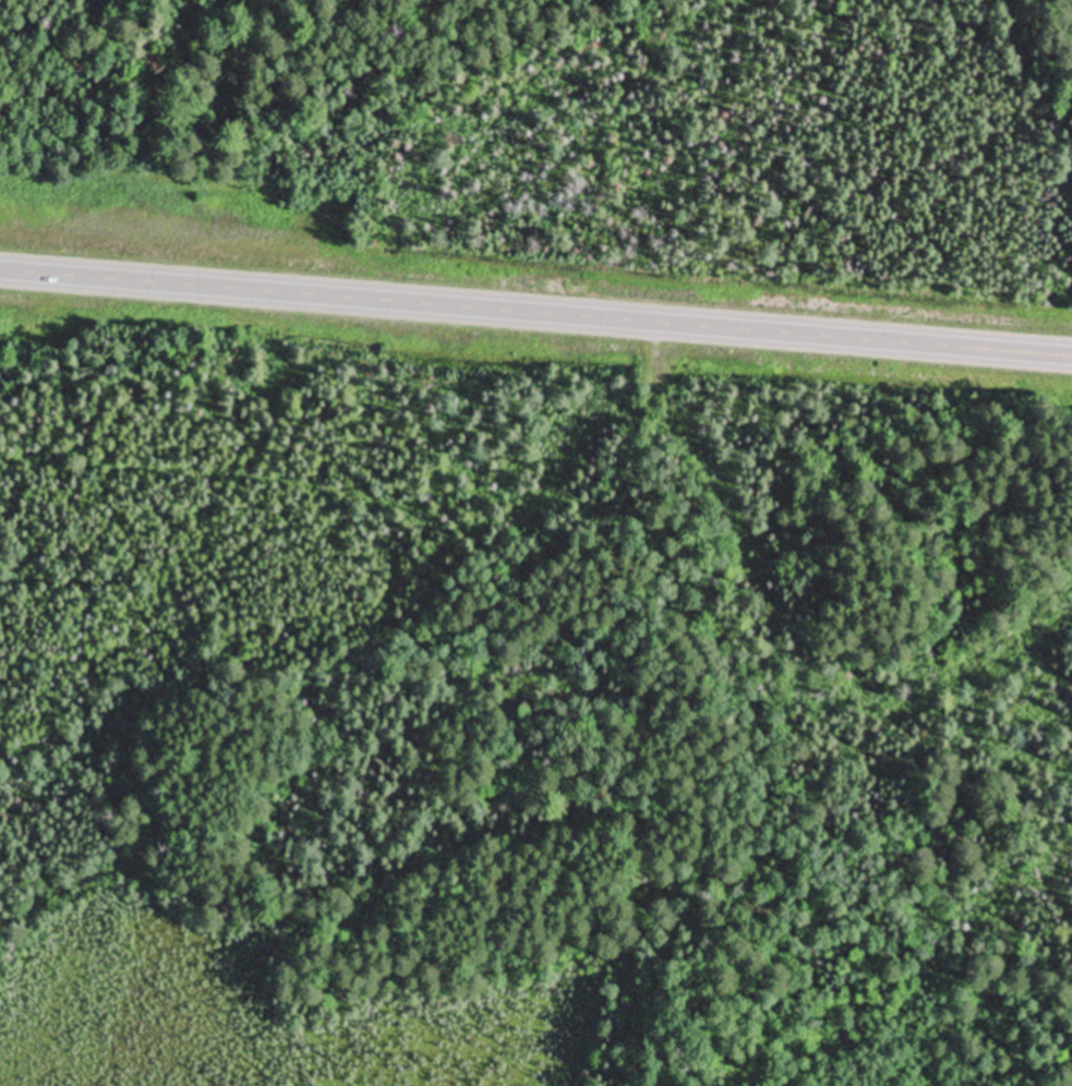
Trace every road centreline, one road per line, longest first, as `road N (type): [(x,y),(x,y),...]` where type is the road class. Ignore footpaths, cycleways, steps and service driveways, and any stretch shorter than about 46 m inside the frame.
road 1 (primary): [(1071,357),(0,271)]

